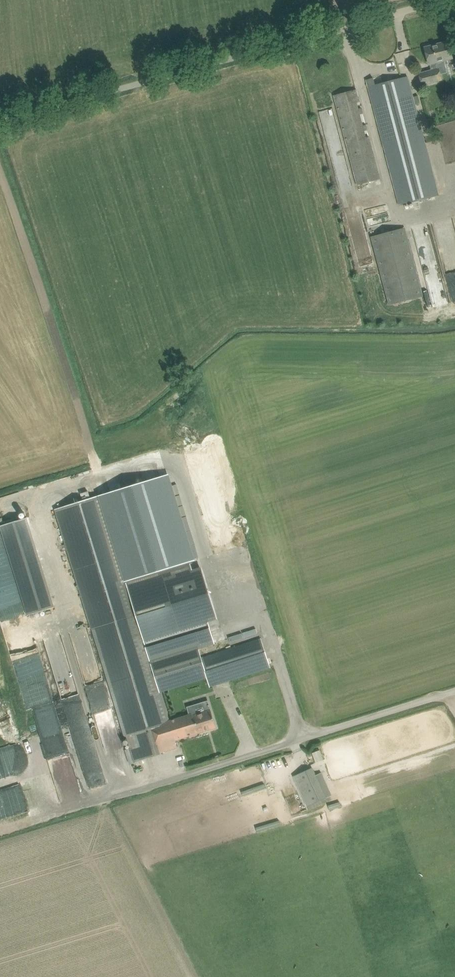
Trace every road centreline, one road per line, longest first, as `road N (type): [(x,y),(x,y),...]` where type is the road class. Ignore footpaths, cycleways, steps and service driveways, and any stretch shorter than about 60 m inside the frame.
road 1 (unclassified): [(0,126),(448,0)]
road 2 (unclassified): [(80,809),(454,692)]

